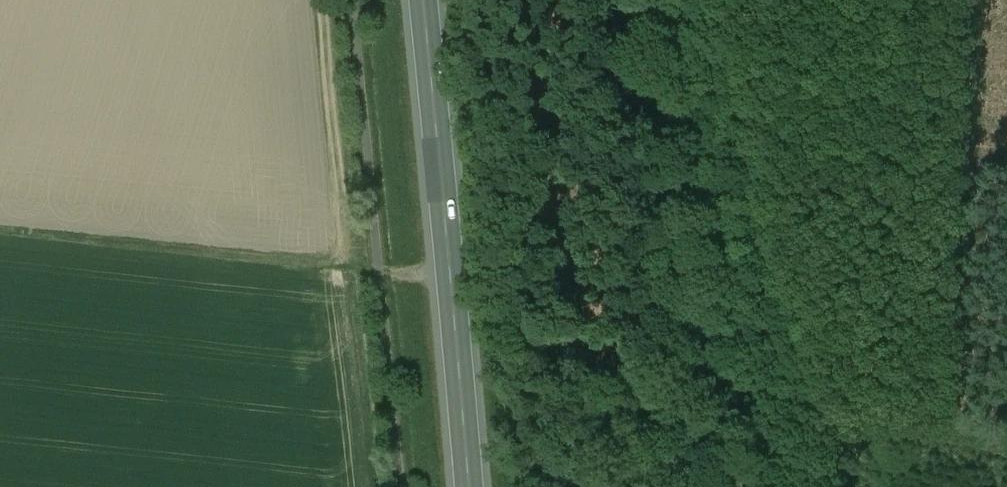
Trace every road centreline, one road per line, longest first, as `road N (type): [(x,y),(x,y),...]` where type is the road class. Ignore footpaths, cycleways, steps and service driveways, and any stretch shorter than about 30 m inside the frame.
road 1 (track): [(742,486),(636,0)]
road 2 (primary): [(427,0),(469,486)]

